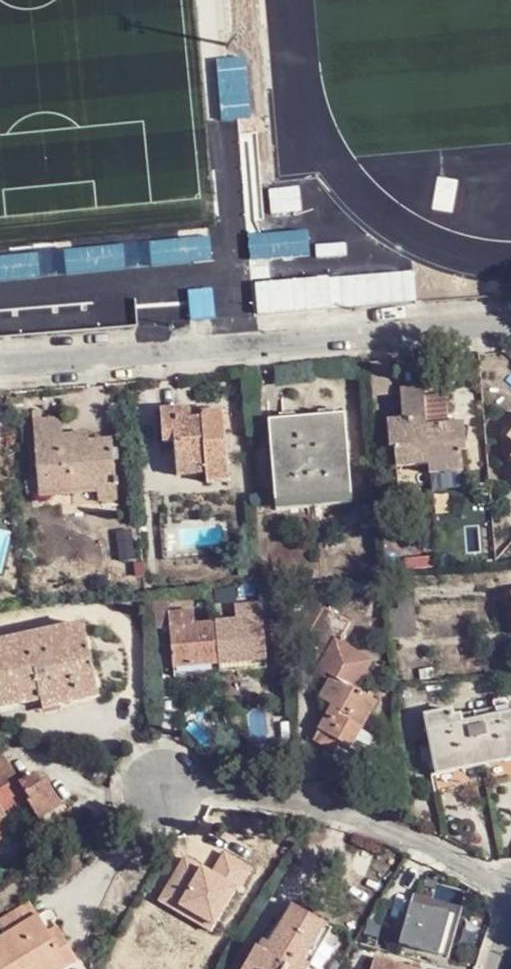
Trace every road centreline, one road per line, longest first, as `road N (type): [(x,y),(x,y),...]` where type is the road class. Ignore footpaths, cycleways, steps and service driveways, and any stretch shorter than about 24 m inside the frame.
road 1 (residential): [(510,327),(0,364)]
road 2 (residential): [(510,888),(324,803),(222,786),(161,787)]

